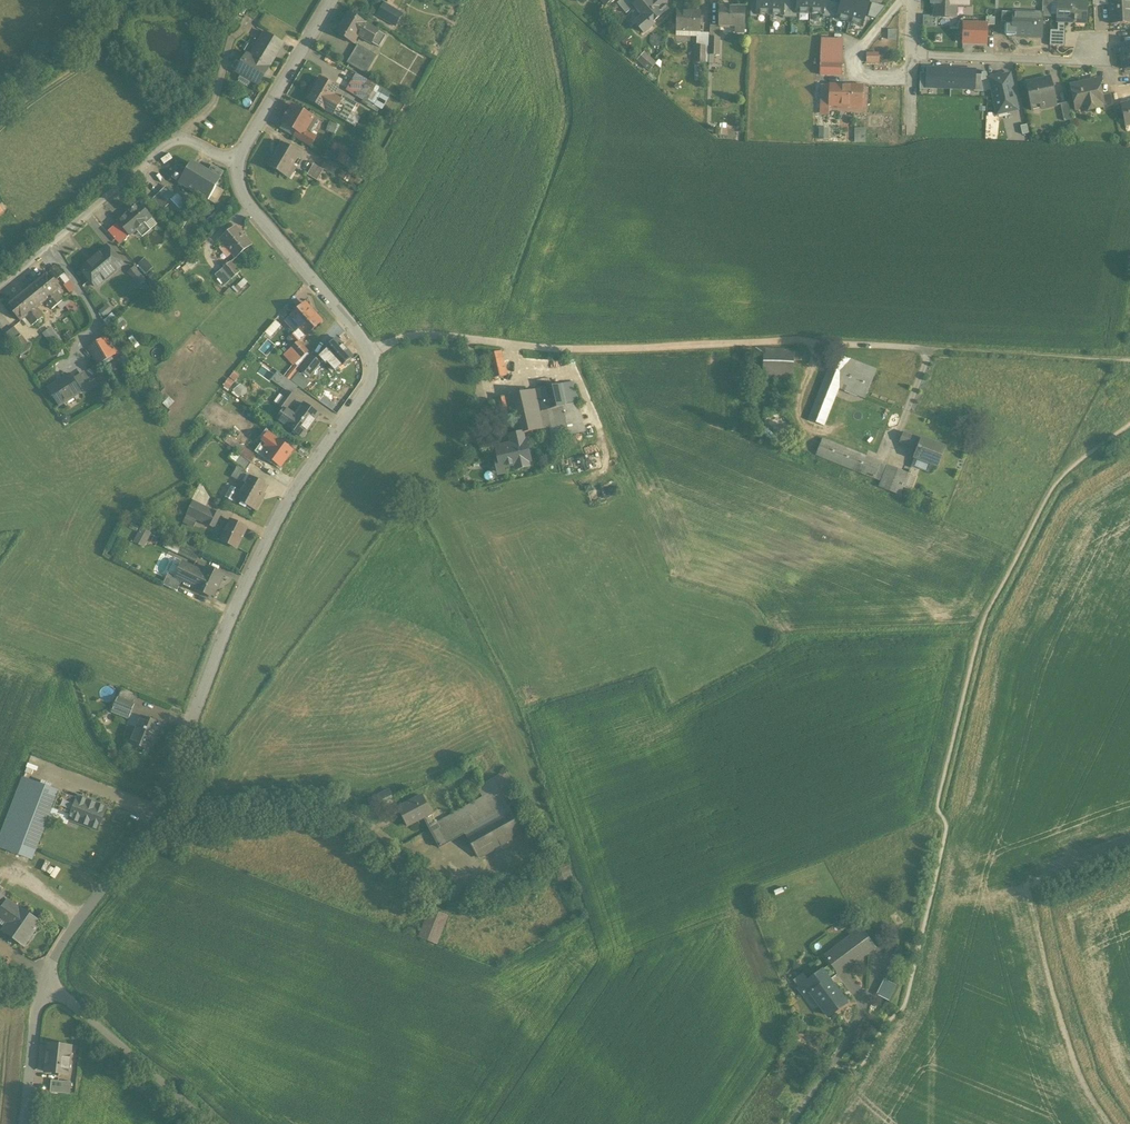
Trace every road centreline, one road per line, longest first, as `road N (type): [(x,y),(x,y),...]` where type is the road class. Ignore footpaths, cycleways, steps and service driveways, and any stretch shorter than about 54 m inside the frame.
road 1 (residential): [(47,978),(59,950),(159,808),(228,618),(302,477),(370,384),(367,351)]
road 2 (residential): [(367,351),(415,334),(569,349),(733,342),(928,348)]
road 3 (unclassified): [(0,287),(171,142),(190,141),(236,163)]
road 4 (residential): [(367,351),(247,201),(236,163)]
road 5 (unclassified): [(47,978),(211,1123)]
road 6 (residential): [(236,163),(331,0)]
road 7 (residential): [(912,55),(1070,61),(1096,53)]
road 8 (track): [(102,0),(113,34),(16,113)]
road 9 (unclassified): [(25,1123),(47,978)]

